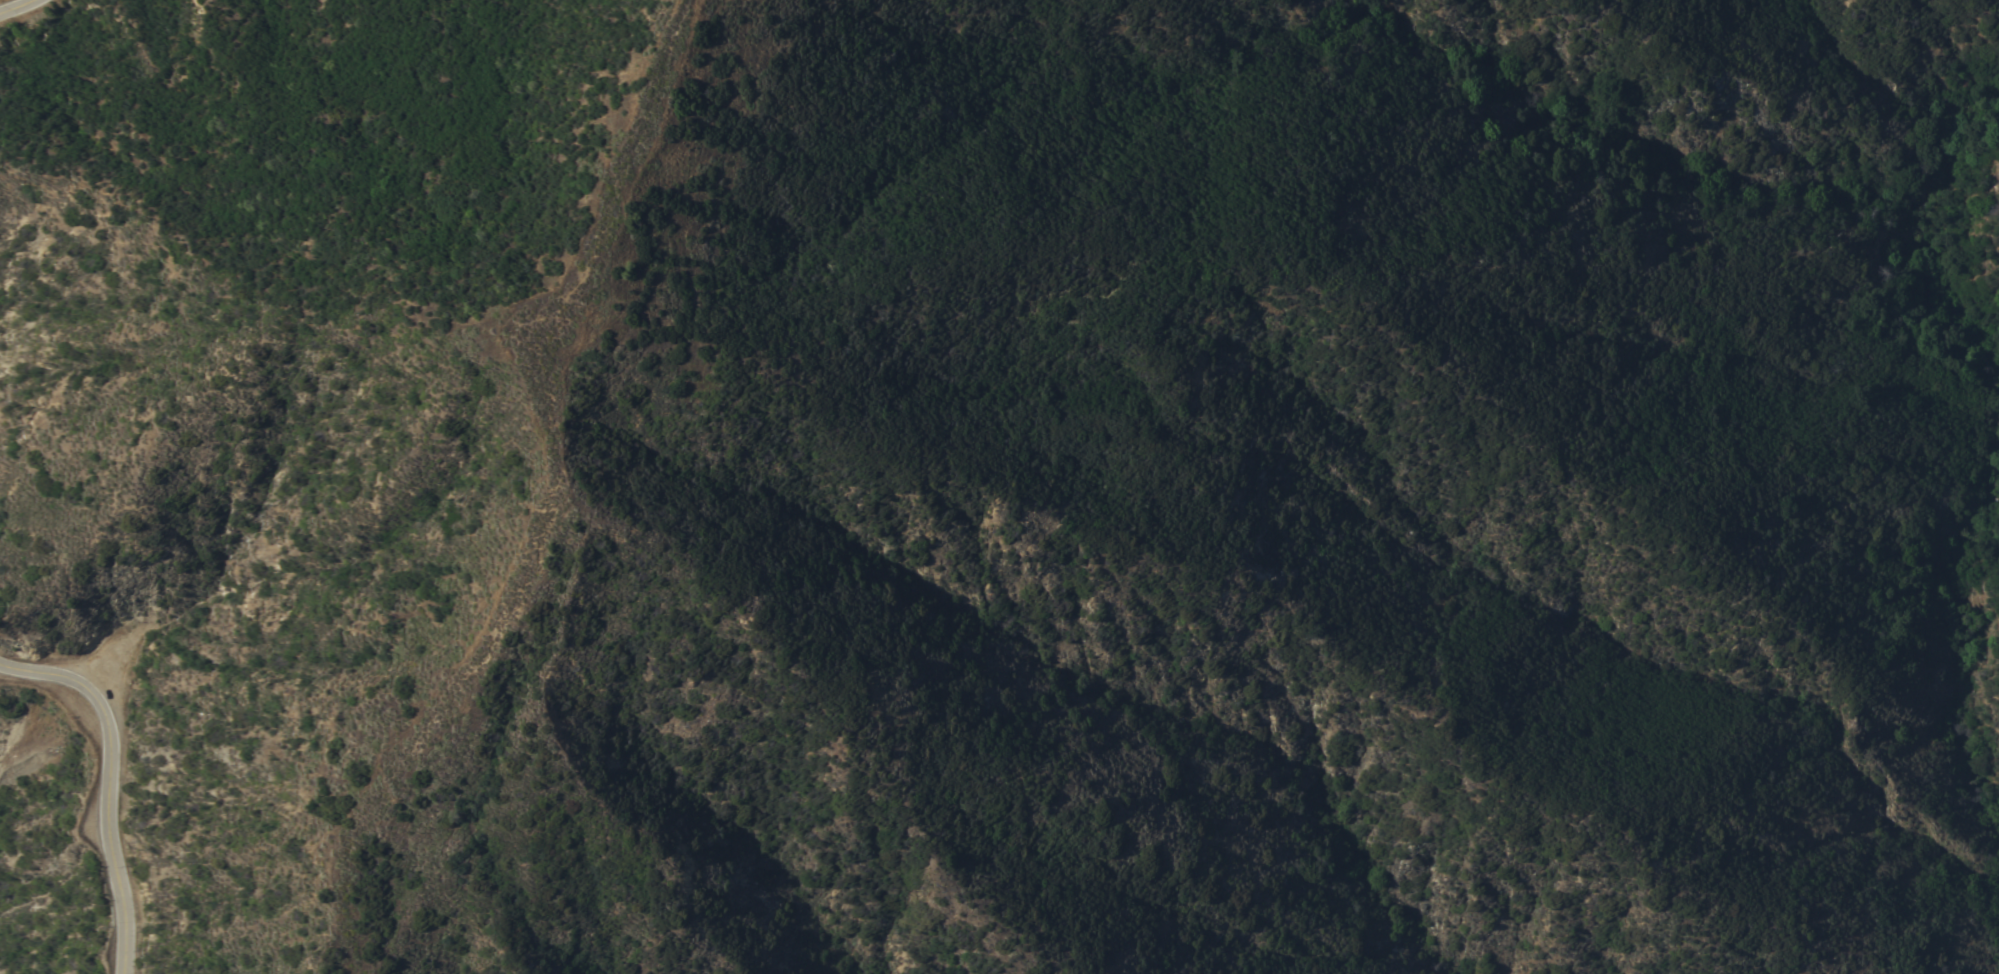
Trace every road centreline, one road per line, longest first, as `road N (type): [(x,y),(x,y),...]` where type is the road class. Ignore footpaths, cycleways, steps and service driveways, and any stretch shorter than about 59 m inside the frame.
road 1 (residential): [(0,664),(74,681),(101,706),(123,973)]

